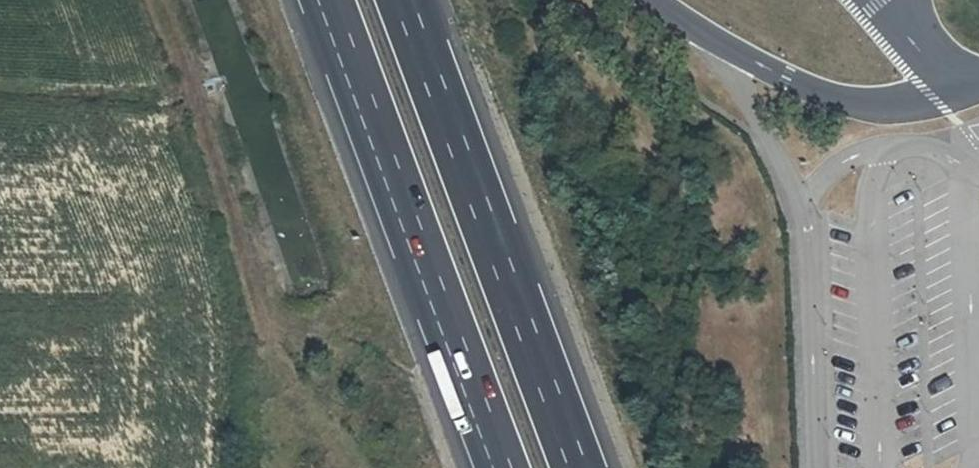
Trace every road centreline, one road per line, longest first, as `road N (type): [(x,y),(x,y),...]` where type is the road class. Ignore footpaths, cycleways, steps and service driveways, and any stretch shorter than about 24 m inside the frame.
road 1 (motorway): [(577,467),(402,0)]
road 2 (motorway): [(329,0),(502,467)]

